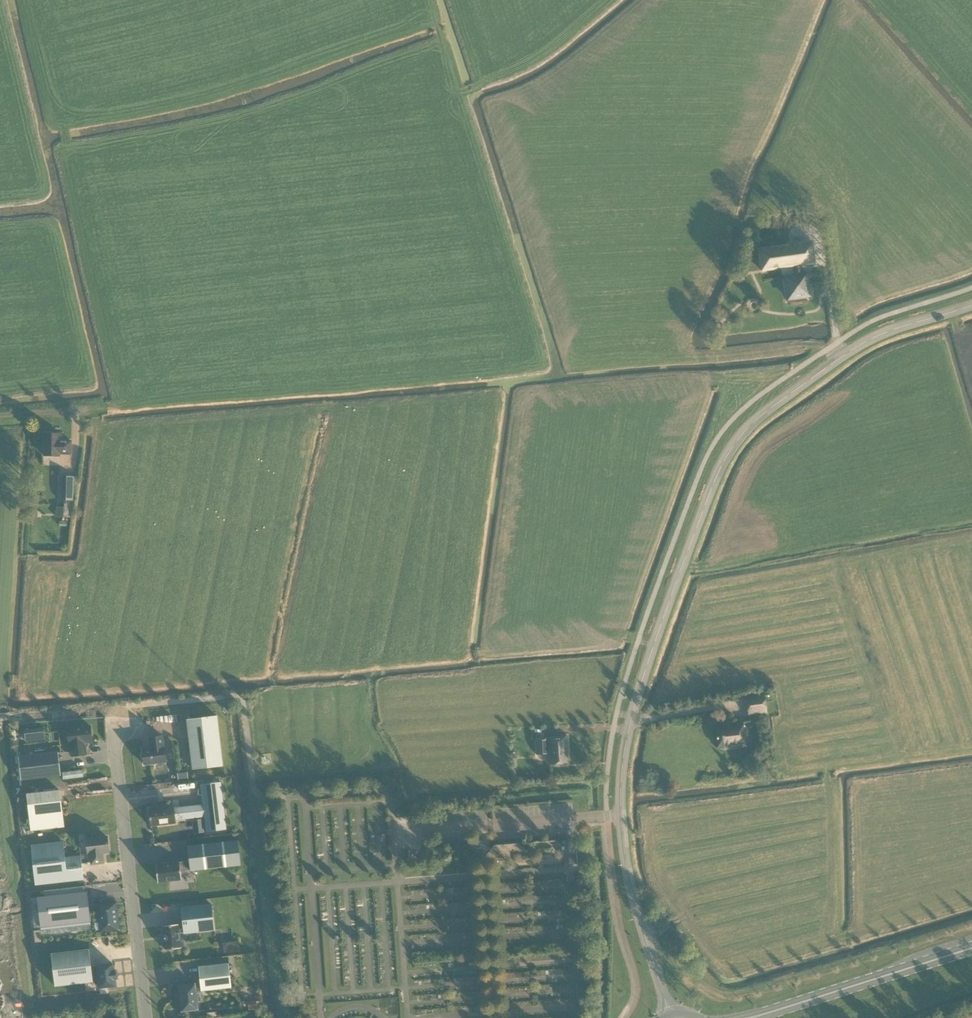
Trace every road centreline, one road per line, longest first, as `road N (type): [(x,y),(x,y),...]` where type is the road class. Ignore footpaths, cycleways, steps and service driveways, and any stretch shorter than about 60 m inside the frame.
road 1 (secondary): [(670,1011),(630,889),(620,826),(622,765),(718,473),(742,434),(838,360),(971,305)]
road 2 (unclassified): [(147,1017),(116,746),(120,722)]
road 3 (primary): [(757,1015),(971,948)]

